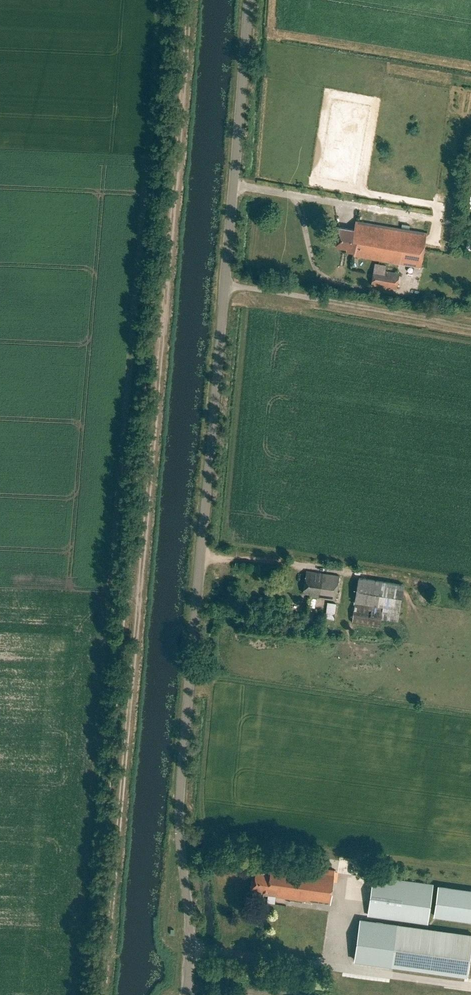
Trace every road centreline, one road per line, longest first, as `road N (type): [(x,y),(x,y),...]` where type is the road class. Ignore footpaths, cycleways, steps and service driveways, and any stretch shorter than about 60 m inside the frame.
road 1 (unclassified): [(184,994),(190,937),(179,818),(249,0)]
road 2 (track): [(189,0),(104,994)]

